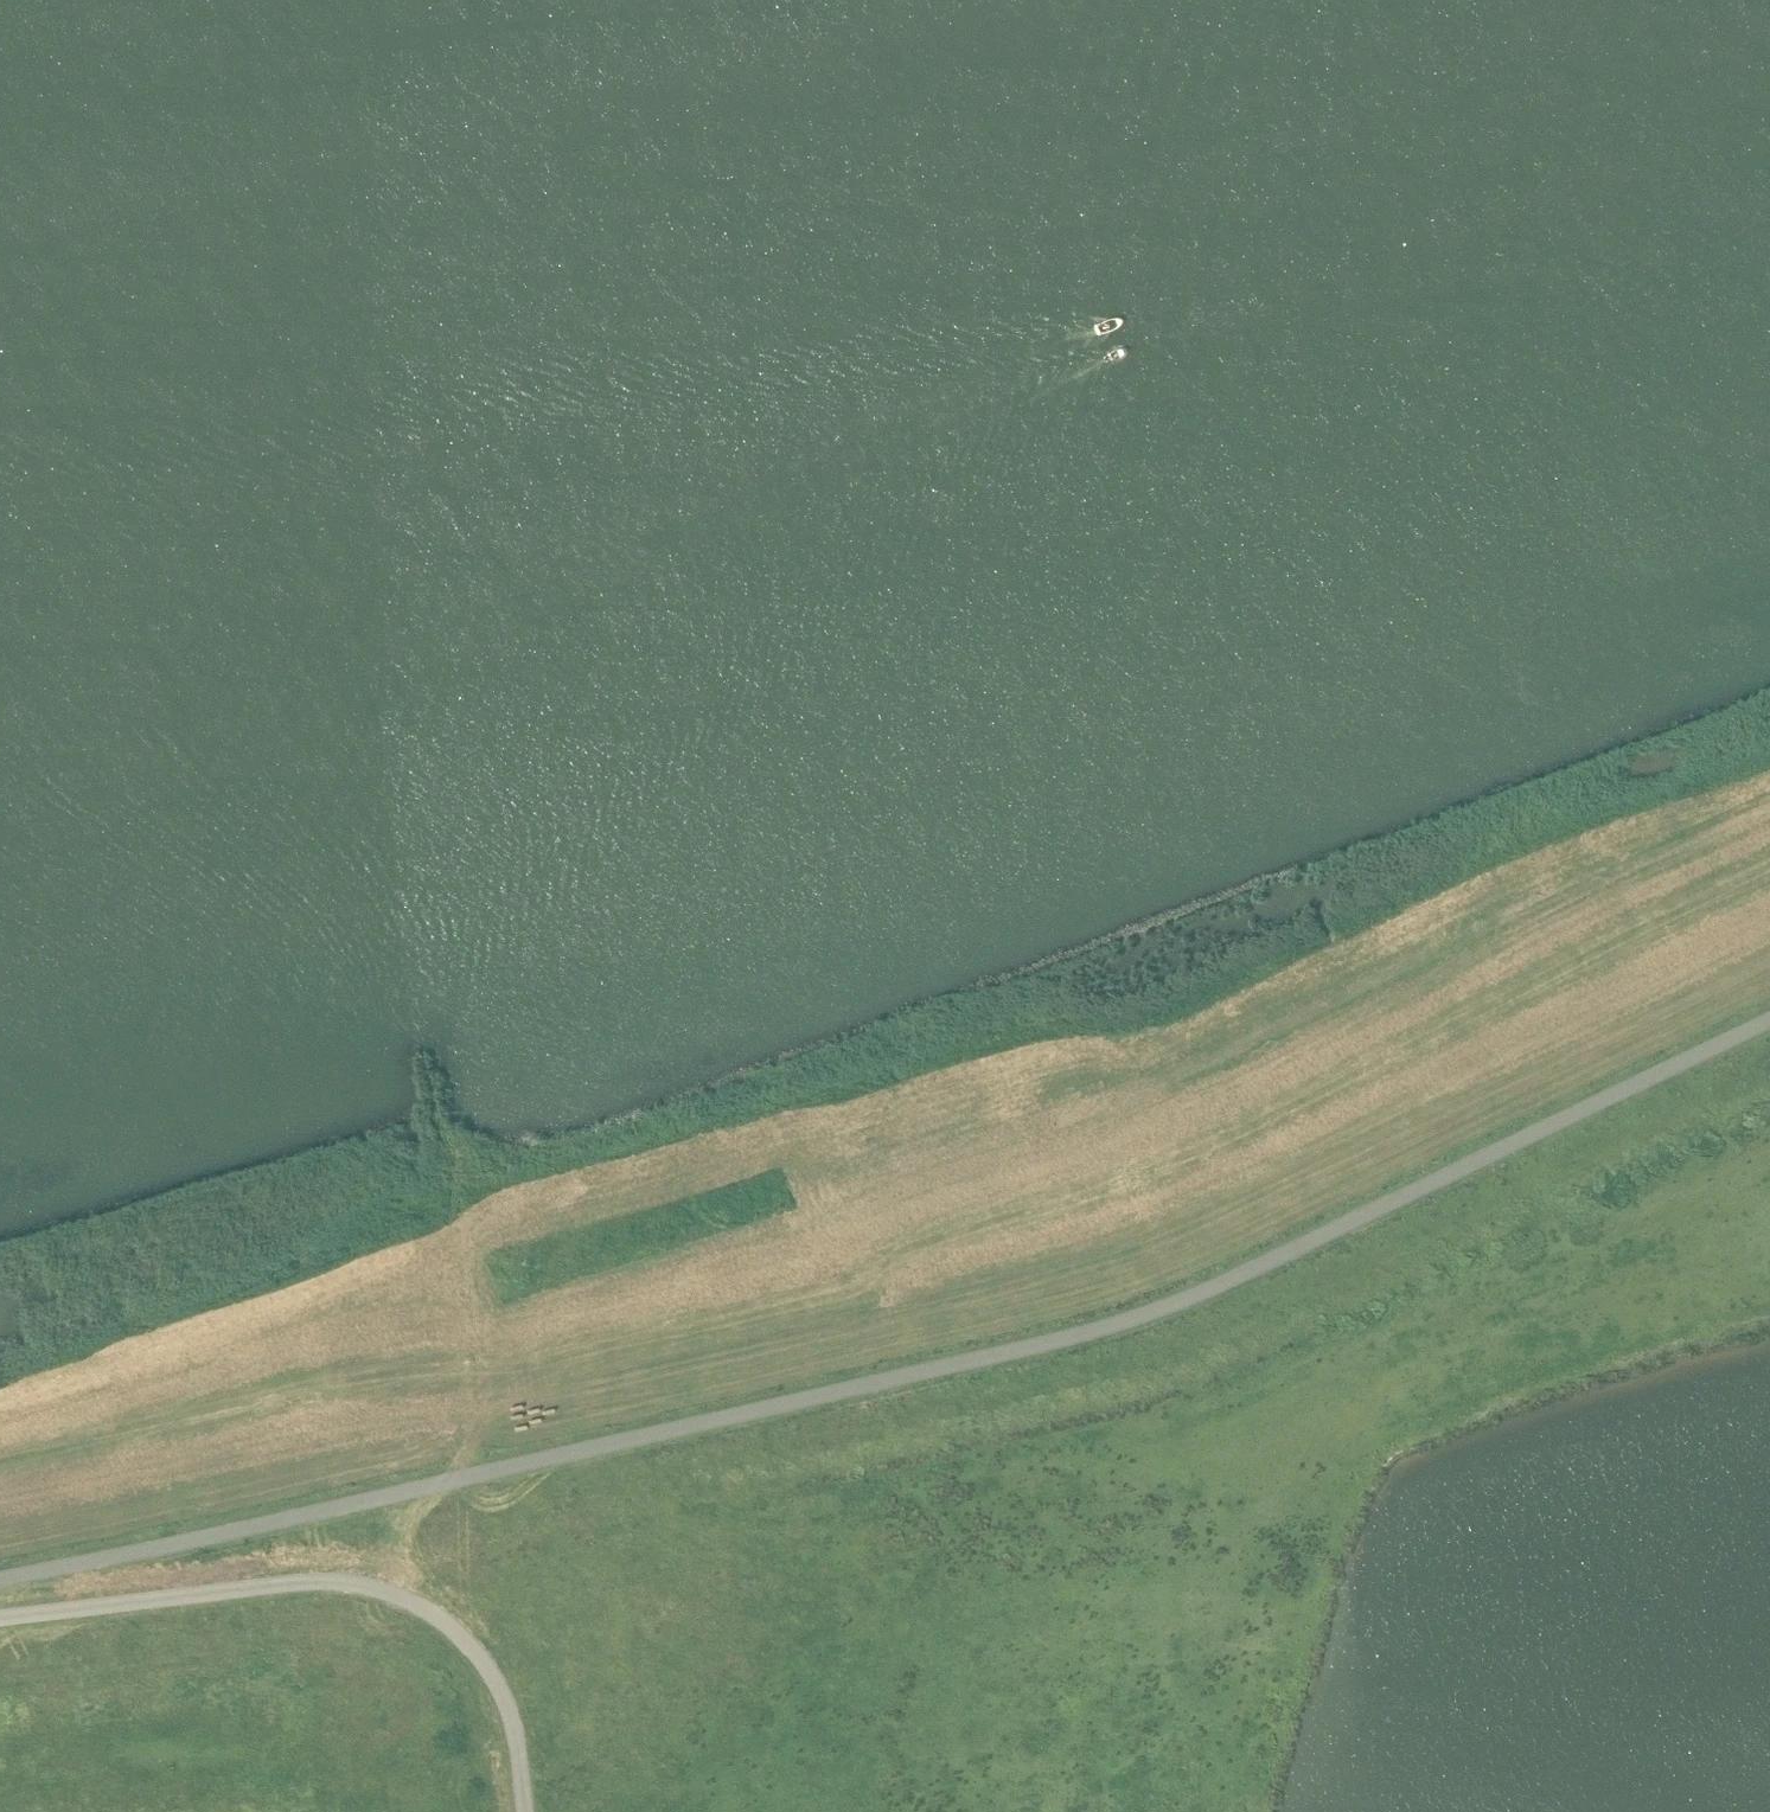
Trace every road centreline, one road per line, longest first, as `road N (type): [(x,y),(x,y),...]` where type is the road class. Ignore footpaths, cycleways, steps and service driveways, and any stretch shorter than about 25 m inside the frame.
road 1 (unclassified): [(522,1811),(509,1716),(478,1657),(430,1614),(374,1593),(302,1585),(0,1621)]

